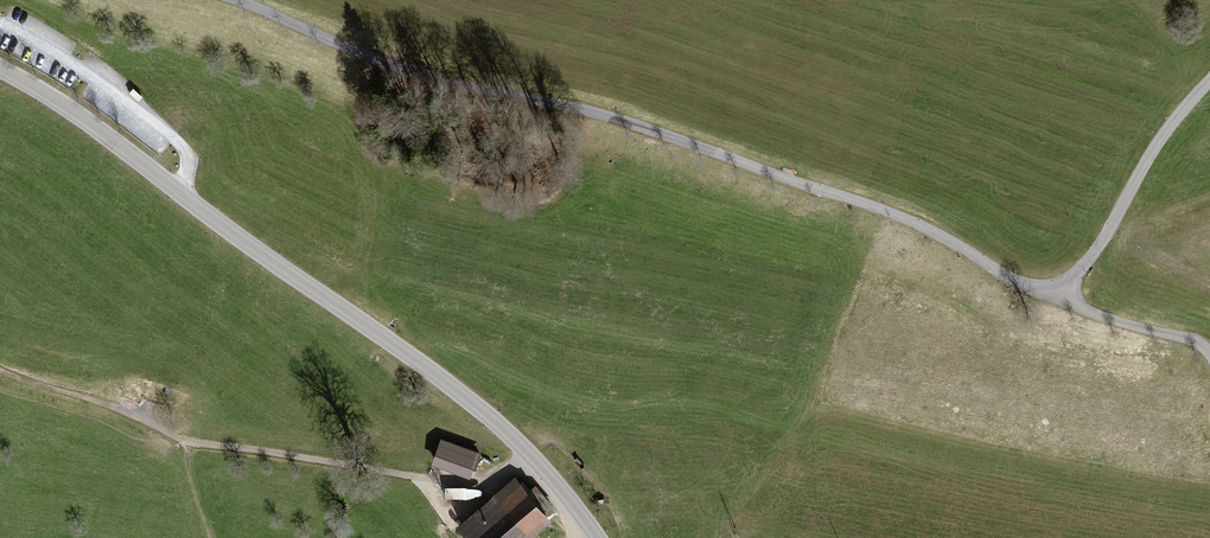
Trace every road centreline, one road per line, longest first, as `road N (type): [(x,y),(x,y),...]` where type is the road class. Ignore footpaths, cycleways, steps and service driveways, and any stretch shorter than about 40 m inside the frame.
road 1 (unclassified): [(238,0),(396,68),(588,109),(864,202),(1061,298)]
road 2 (tertiary): [(0,68),(53,98),(483,408),(597,537)]
road 3 (track): [(188,443),(406,471),(467,509),(528,457)]
road 4 (unclassified): [(1061,298),(1182,108),(1209,81)]
road 5 (track): [(188,443),(0,369)]
road 6 (unclassified): [(1061,298),(1182,337),(1209,355)]

